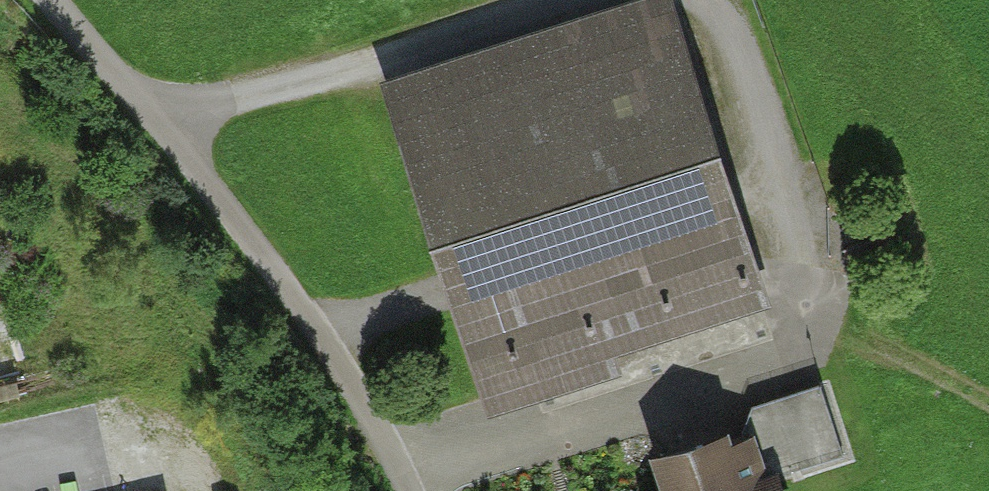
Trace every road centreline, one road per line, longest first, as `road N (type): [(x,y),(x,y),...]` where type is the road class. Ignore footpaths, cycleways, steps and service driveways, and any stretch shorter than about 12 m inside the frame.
road 1 (track): [(695,0),(739,40),(824,325),(415,490)]
road 2 (track): [(404,490),(373,405),(165,120),(54,0)]
road 3 (track): [(165,120),(586,0)]
road 4 (track): [(824,325),(988,398)]

